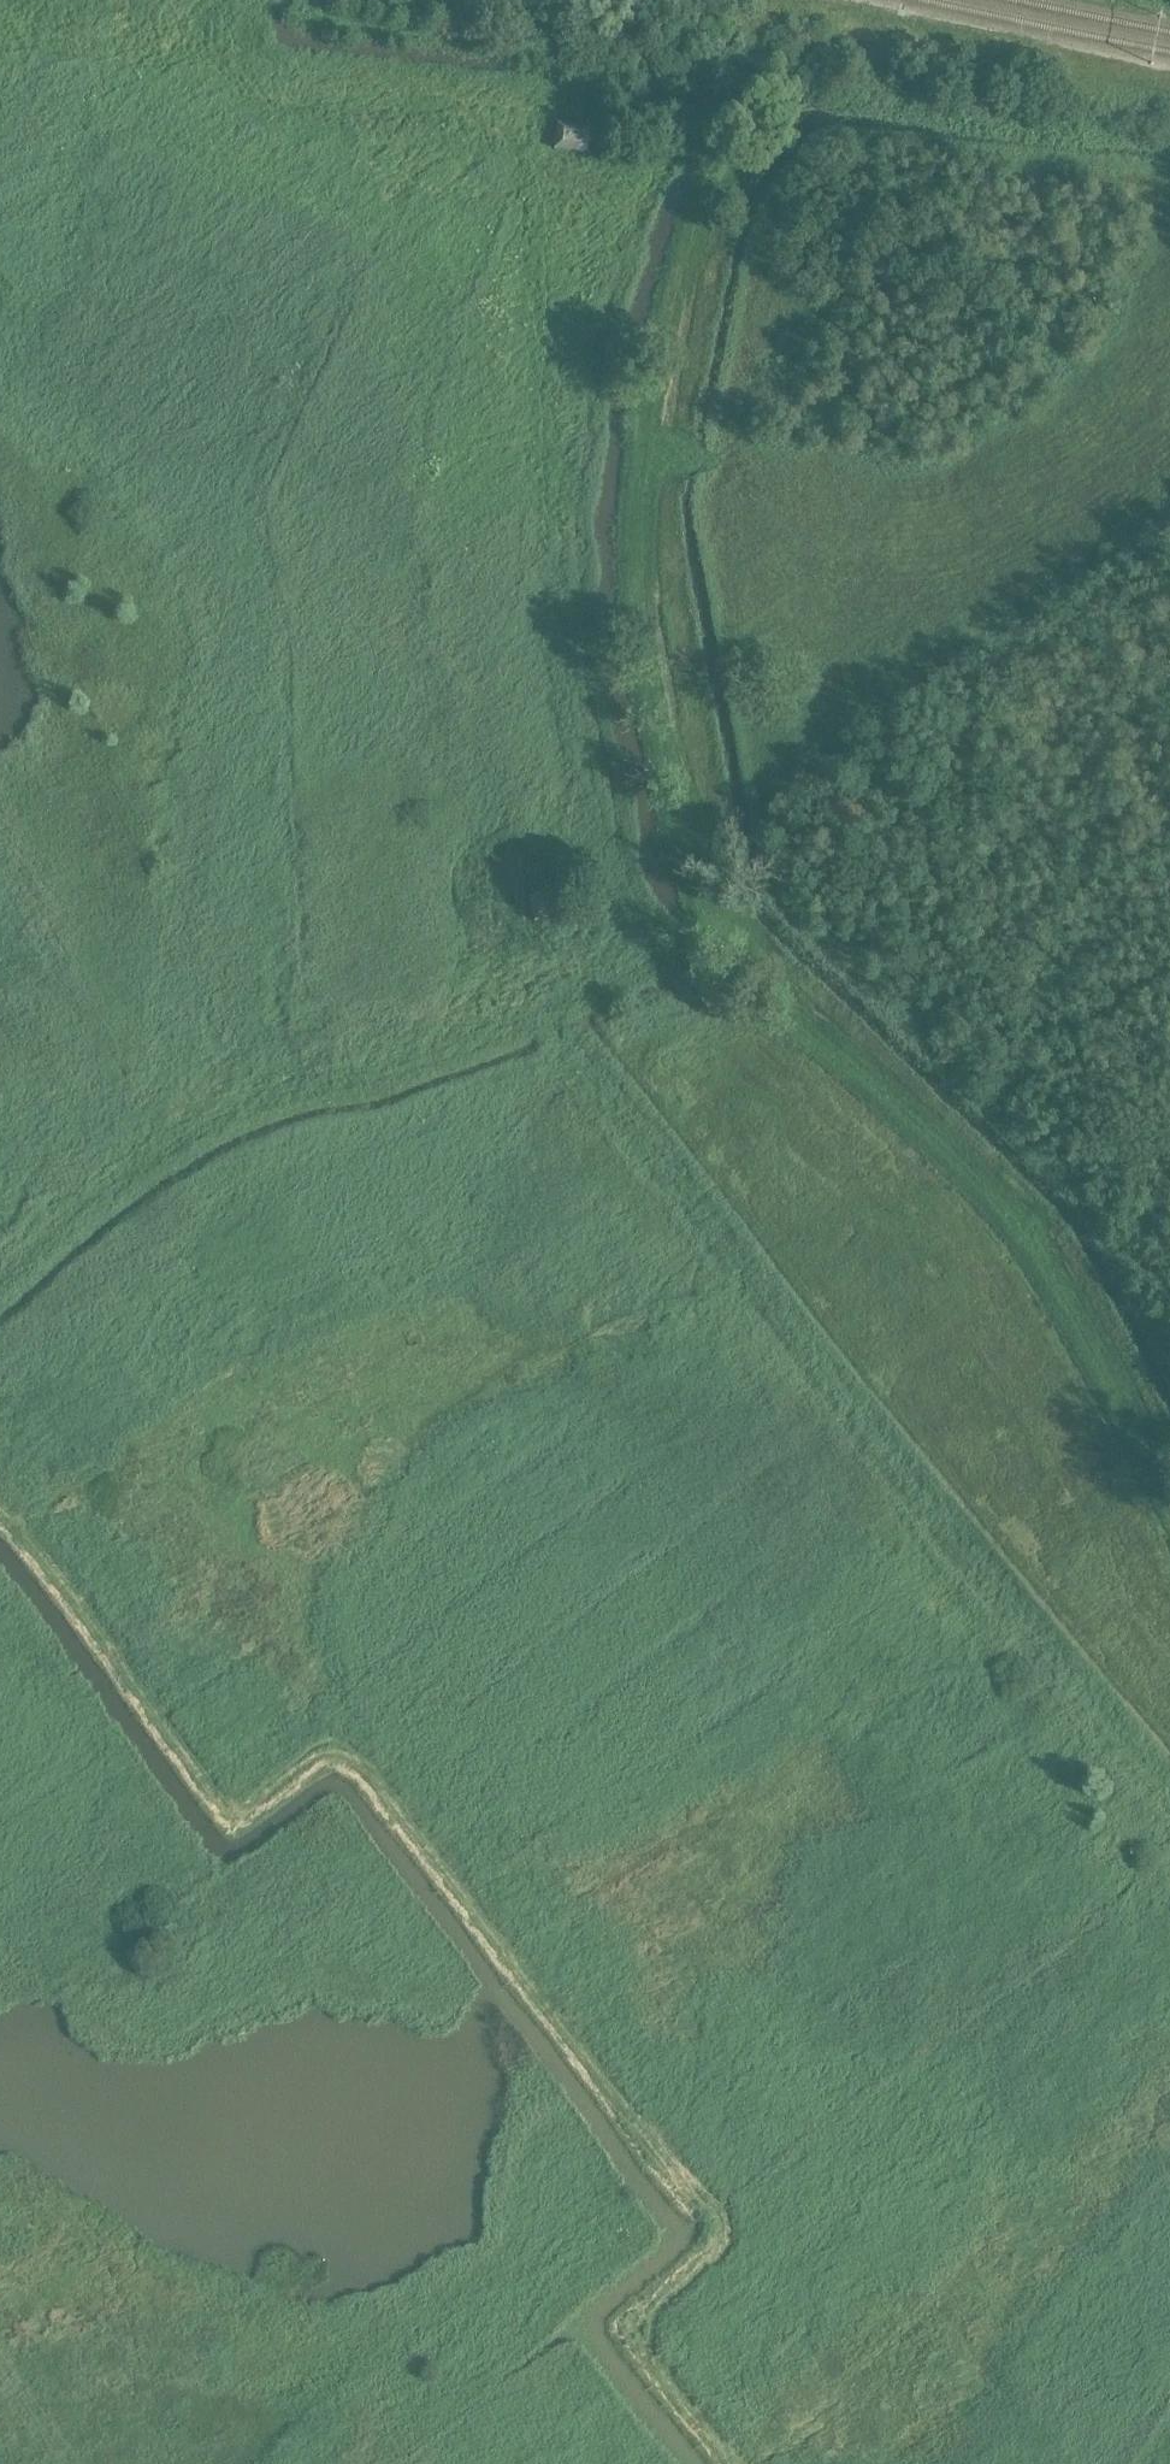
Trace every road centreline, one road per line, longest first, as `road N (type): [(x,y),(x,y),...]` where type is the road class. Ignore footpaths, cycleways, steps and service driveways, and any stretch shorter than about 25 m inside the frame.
road 1 (track): [(255,0),(265,62),(308,75),(513,97),(531,115),(531,164),(571,177),(620,171),(651,192),(613,298),(588,428),(577,546),(587,681),(619,832),(607,870),(621,913),(664,945),(716,927)]
road 2 (track): [(664,945),(548,1010)]

